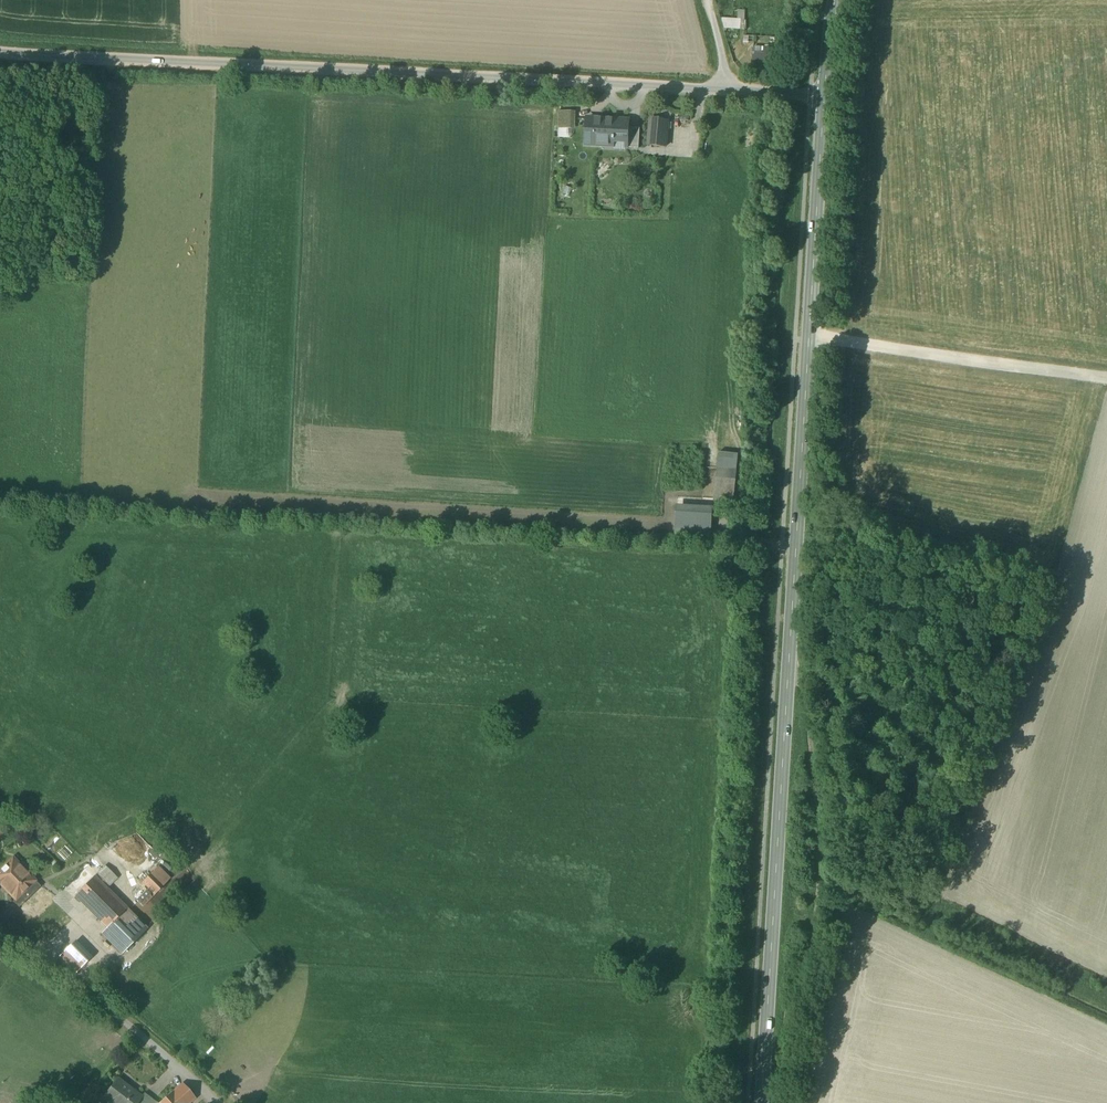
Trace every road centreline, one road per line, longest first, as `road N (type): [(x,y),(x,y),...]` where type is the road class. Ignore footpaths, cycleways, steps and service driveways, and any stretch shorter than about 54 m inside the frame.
road 1 (tertiary): [(824,97),(762,1102)]
road 2 (unclassified): [(824,97),(0,53)]
road 3 (track): [(809,337),(1106,381)]

